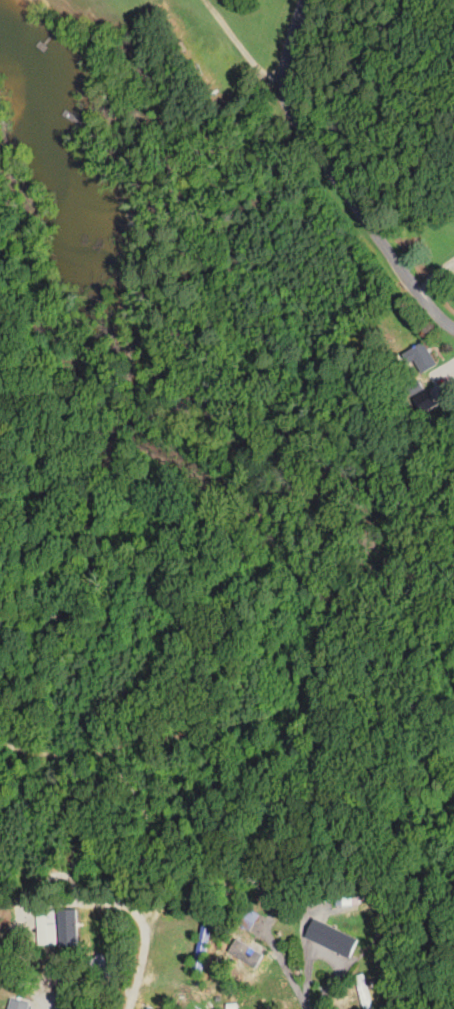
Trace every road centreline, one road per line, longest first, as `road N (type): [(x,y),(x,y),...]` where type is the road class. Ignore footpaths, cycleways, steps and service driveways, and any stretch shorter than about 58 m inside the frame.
road 1 (residential): [(453,326),(412,282),(277,94),(304,0)]

